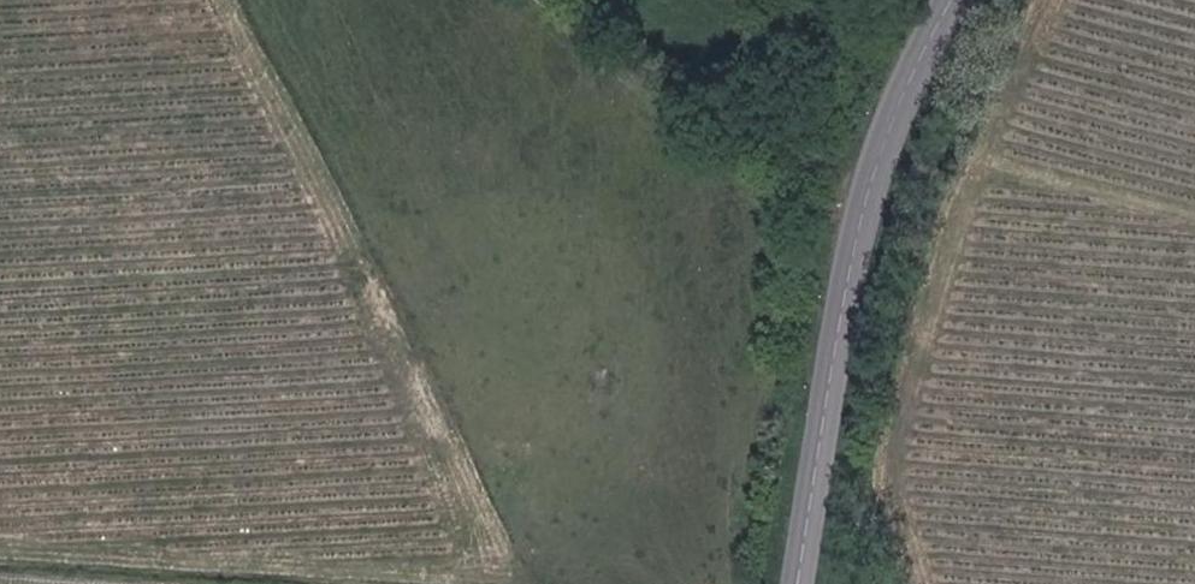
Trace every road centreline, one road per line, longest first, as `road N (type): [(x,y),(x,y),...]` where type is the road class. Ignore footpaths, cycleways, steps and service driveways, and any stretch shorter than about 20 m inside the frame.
road 1 (secondary): [(806,583),(872,201),(958,0)]

